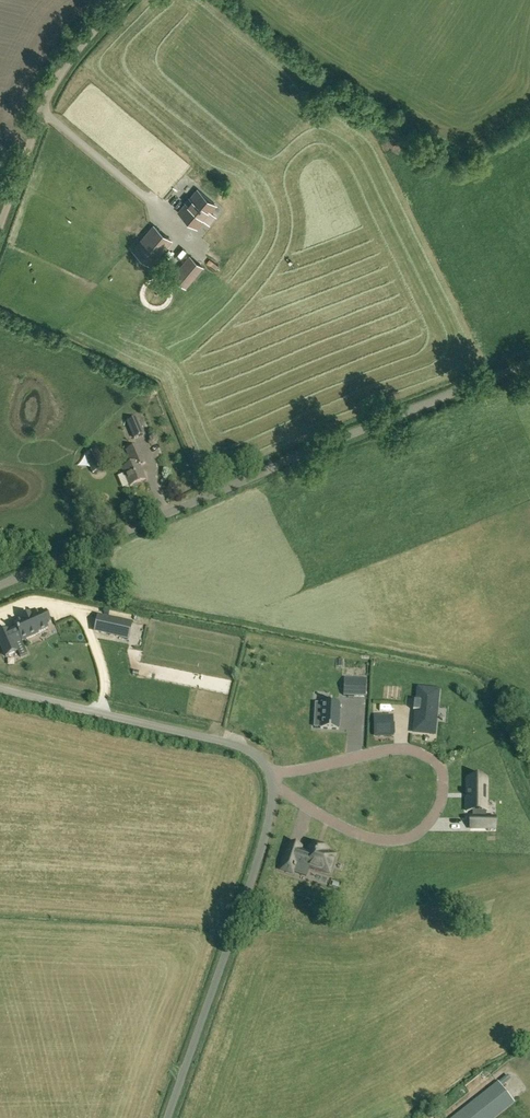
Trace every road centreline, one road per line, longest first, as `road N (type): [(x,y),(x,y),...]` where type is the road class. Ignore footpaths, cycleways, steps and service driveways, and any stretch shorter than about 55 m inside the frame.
road 1 (unclassified): [(0,585),(529,365)]
road 2 (unclassified): [(268,775),(394,747),(435,759),(442,771),(441,804),(409,838),(350,830),(272,786)]
road 3 (unclassified): [(167,1117),(256,864),(272,786)]
road 4 (unclassified): [(268,775),(235,745),(0,690)]
road 5 (unclassified): [(0,227),(54,86),(124,0)]

